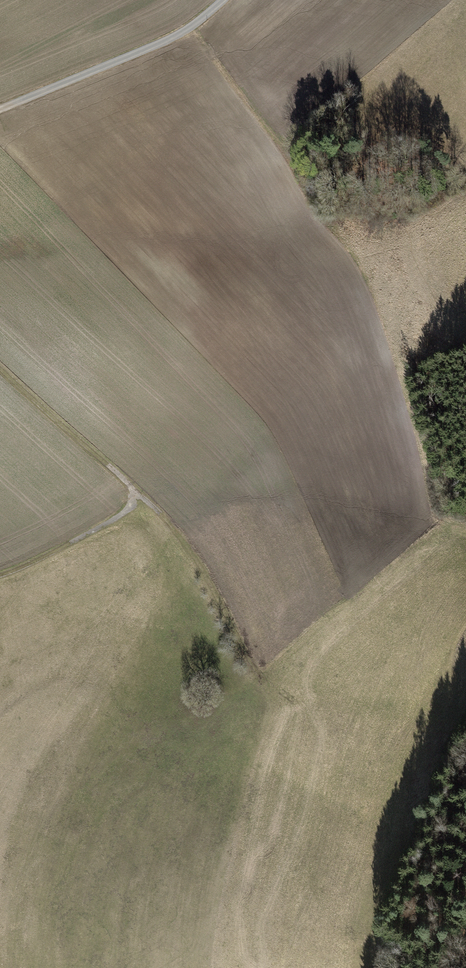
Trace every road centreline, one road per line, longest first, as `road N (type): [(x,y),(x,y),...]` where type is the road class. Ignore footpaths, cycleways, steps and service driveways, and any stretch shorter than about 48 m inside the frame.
road 1 (track): [(0,574),(74,539),(126,508),(138,491),(0,363)]
road 2 (track): [(221,0),(178,33),(0,111)]
road 3 (track): [(138,491),(177,525),(258,672)]

